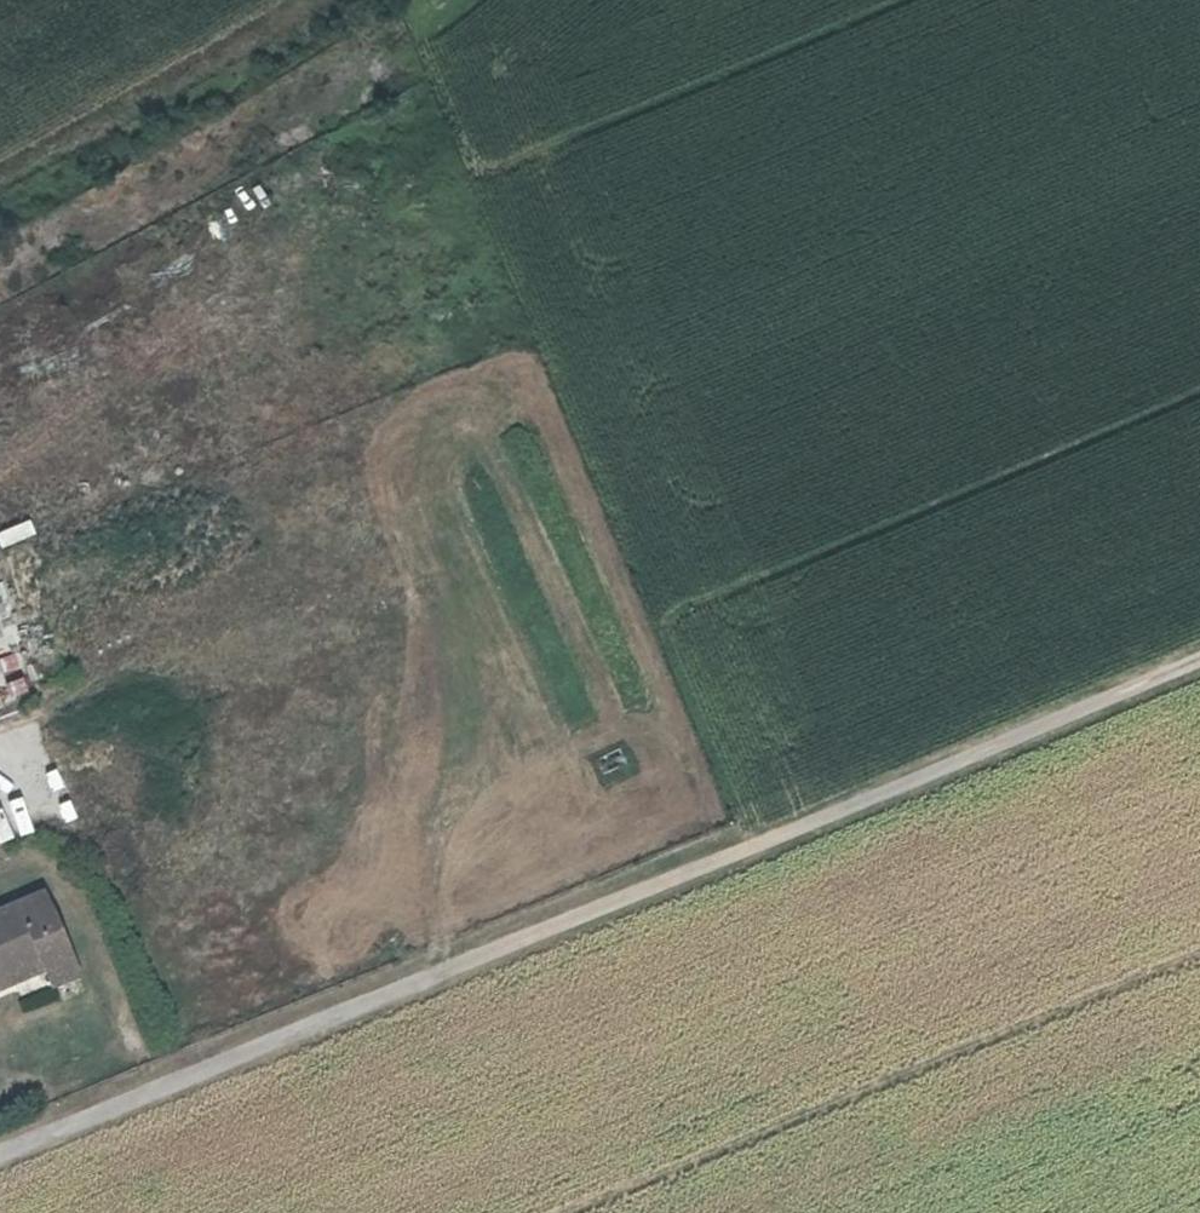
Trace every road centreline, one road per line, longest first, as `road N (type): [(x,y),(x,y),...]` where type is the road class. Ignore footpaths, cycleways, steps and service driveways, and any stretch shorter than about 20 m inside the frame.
road 1 (track): [(1199,658),(0,1153)]

